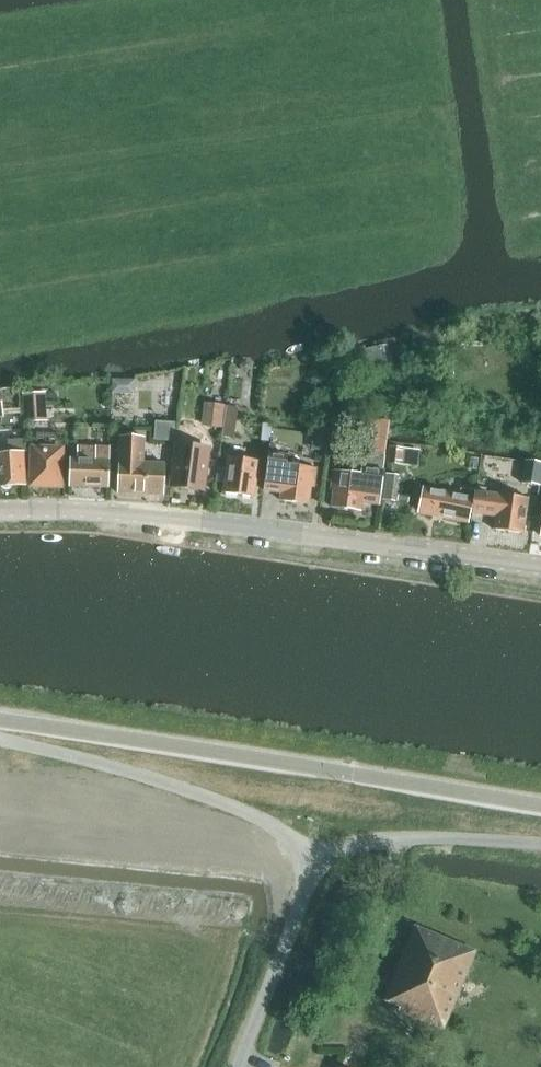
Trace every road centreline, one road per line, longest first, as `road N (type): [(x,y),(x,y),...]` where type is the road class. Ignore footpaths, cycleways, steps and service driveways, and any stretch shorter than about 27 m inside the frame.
road 1 (tertiary): [(540,806),(0,724)]
road 2 (tertiary): [(540,562),(284,528),(0,511)]
road 3 (tertiary): [(0,737),(253,817),(295,848),(306,887)]
road 4 (tertiary): [(306,887),(330,861),(362,845),(540,847)]
road 5 (tertiary): [(237,1066),(306,887)]

